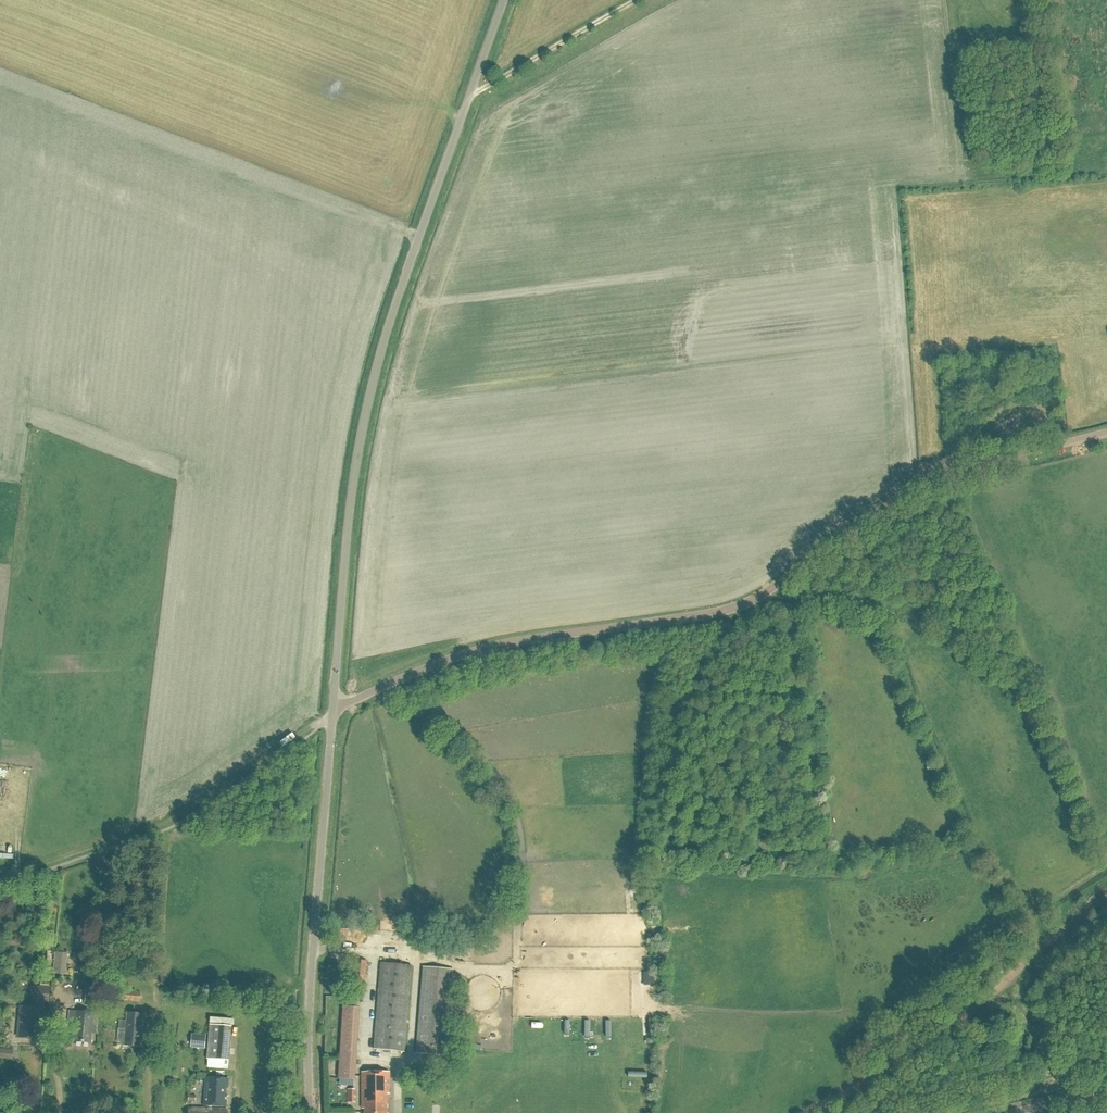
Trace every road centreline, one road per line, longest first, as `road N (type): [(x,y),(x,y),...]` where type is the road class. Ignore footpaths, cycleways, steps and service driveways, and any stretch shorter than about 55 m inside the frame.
road 1 (unclassified): [(333,709),(503,644),(734,607),(921,485),(1106,433)]
road 2 (unclassified): [(333,709),(361,433),(391,315),(504,0)]
road 3 (unclassified): [(311,1112),(310,986),(333,709)]
road 4 (track): [(0,879),(164,823),(333,709)]
road 5 (track): [(805,1112),(926,1049),(1106,900)]
road 6 (track): [(469,98),(638,0)]

